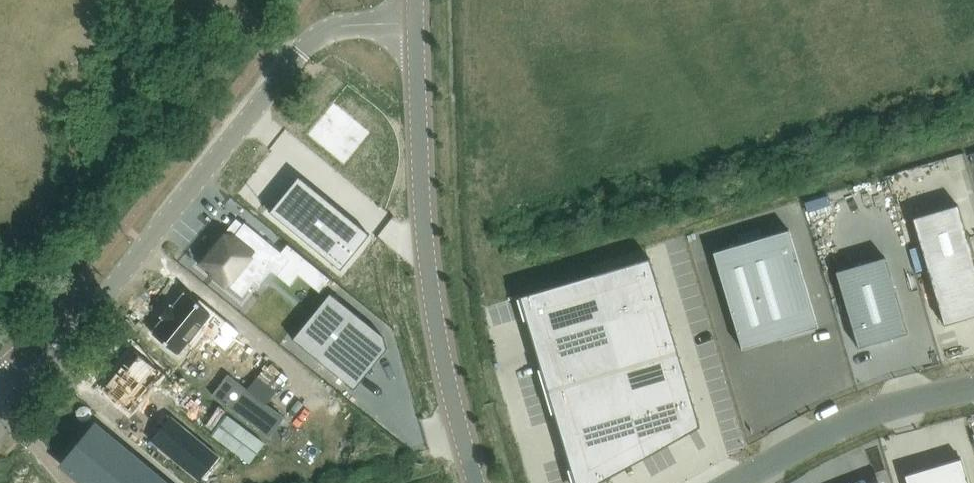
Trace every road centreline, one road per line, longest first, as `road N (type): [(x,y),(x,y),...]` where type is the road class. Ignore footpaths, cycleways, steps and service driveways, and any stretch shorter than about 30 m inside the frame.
road 1 (unclassified): [(13,406),(317,34),(415,22)]
road 2 (secondary): [(477,482),(448,391),(430,291),(415,22)]
road 3 (unclassified): [(973,393),(877,414),(738,482)]

